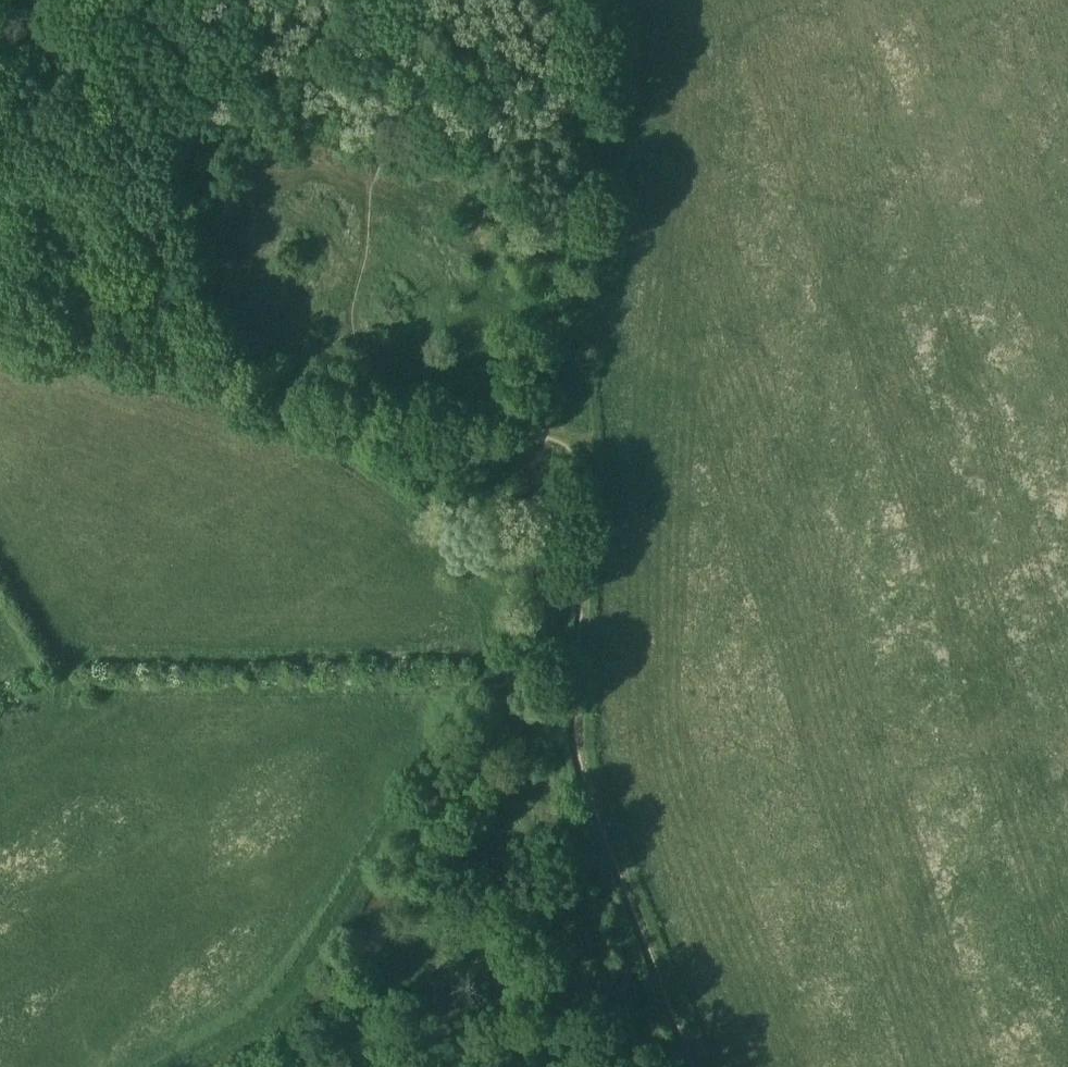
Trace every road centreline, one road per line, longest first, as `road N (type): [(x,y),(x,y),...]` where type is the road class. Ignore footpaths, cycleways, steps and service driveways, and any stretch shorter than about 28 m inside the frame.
road 1 (track): [(691,1066),(578,743),(593,469),(580,446),(395,427)]
road 2 (track): [(395,427),(0,285)]

